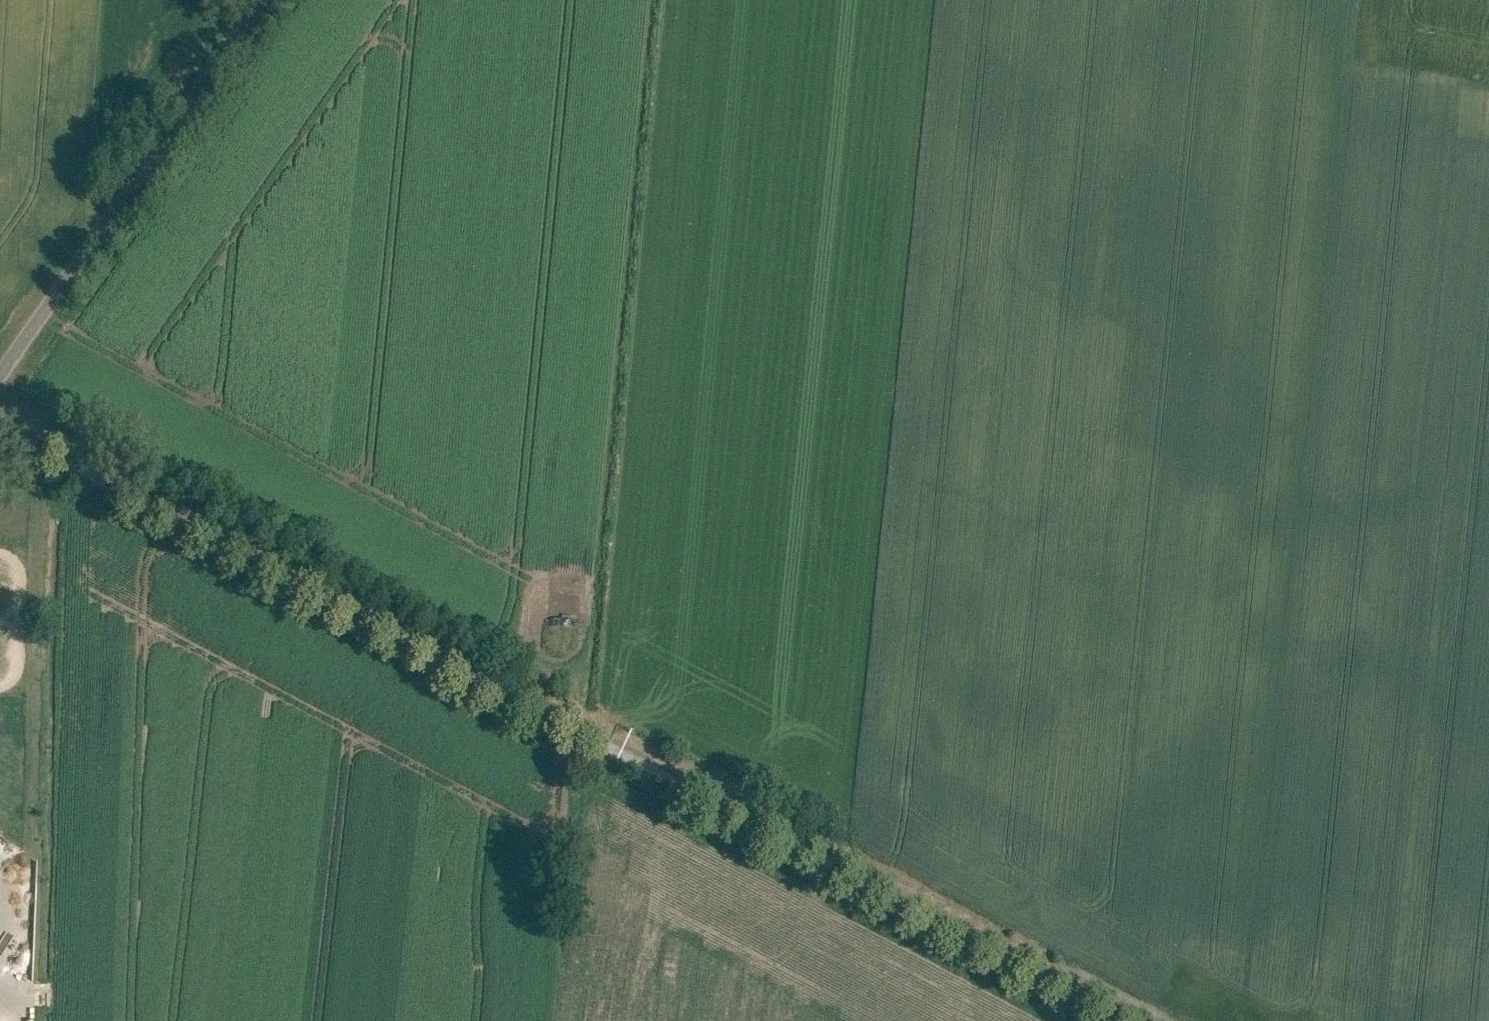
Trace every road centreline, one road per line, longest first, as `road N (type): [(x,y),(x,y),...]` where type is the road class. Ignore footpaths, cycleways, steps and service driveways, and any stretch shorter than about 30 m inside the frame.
road 1 (residential): [(1126,1020),(0,429)]
road 2 (unclassified): [(0,382),(267,0)]

